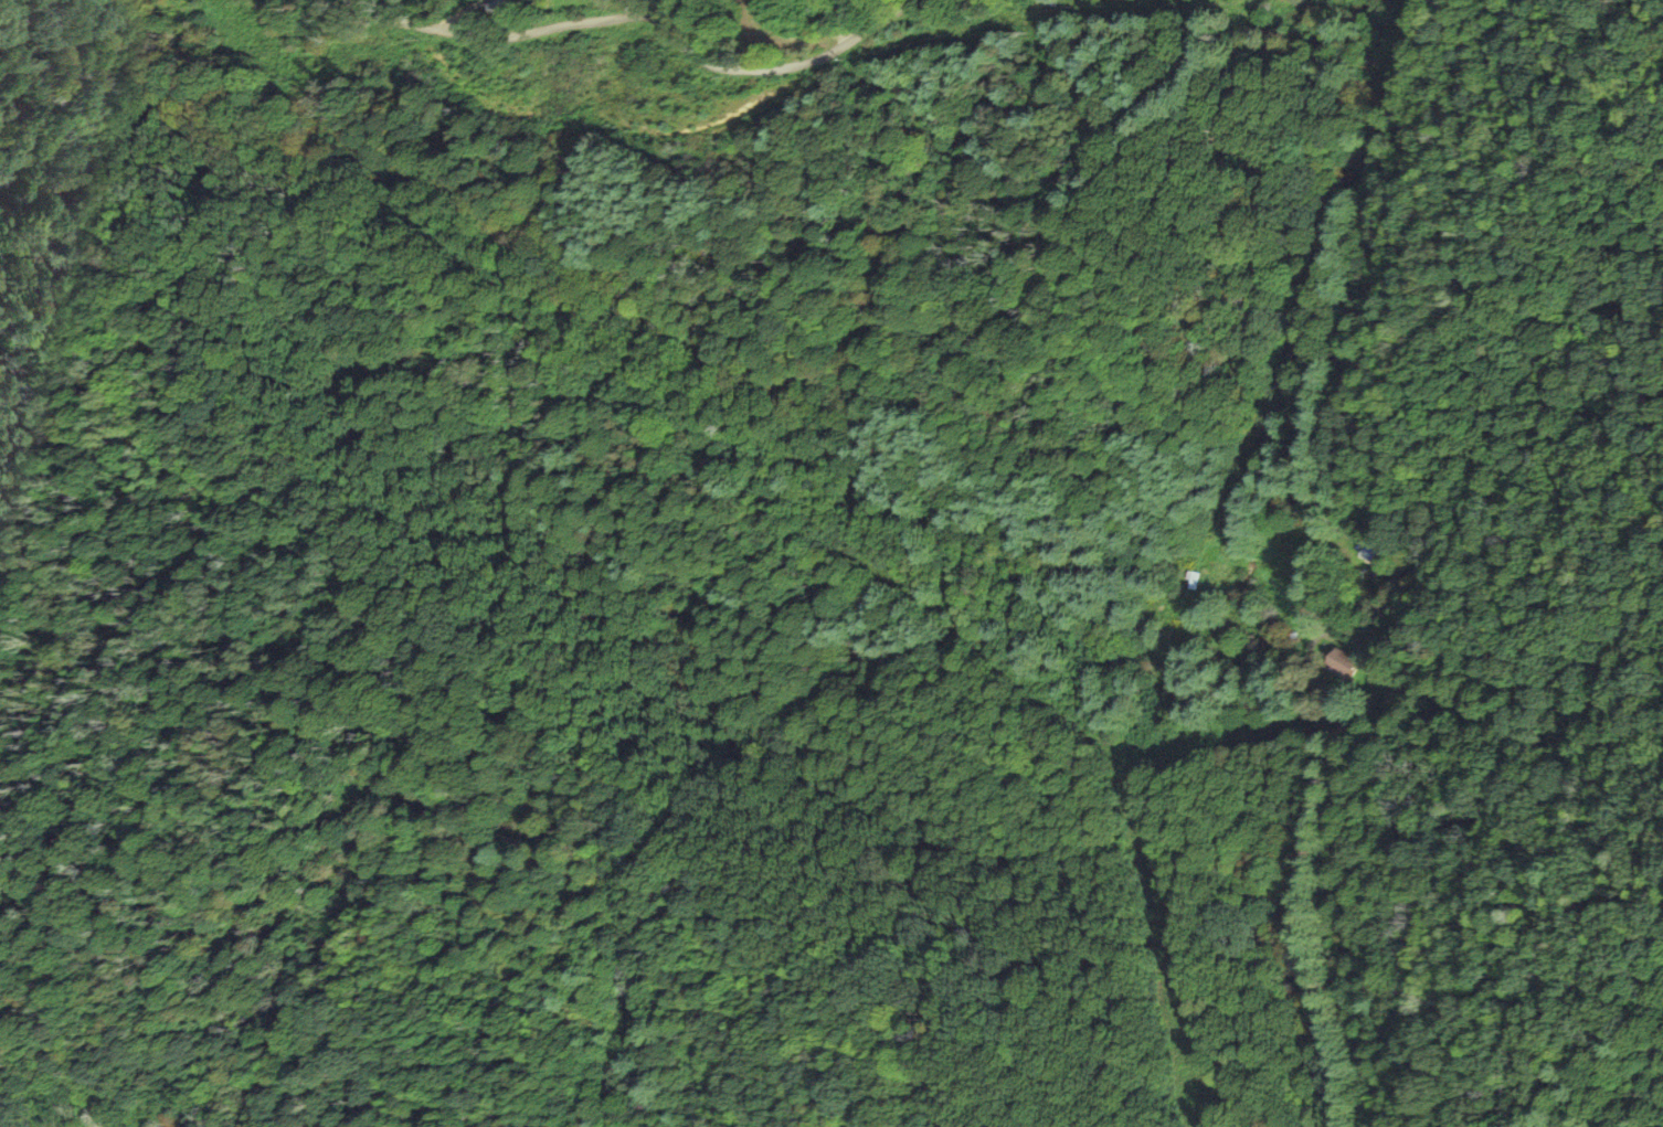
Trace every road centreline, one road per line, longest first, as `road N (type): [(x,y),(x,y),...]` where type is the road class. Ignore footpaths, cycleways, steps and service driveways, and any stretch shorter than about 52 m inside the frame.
road 1 (residential): [(367,0),(426,25),(490,32),(648,13),(717,59),(748,67),(820,56),(910,0)]

